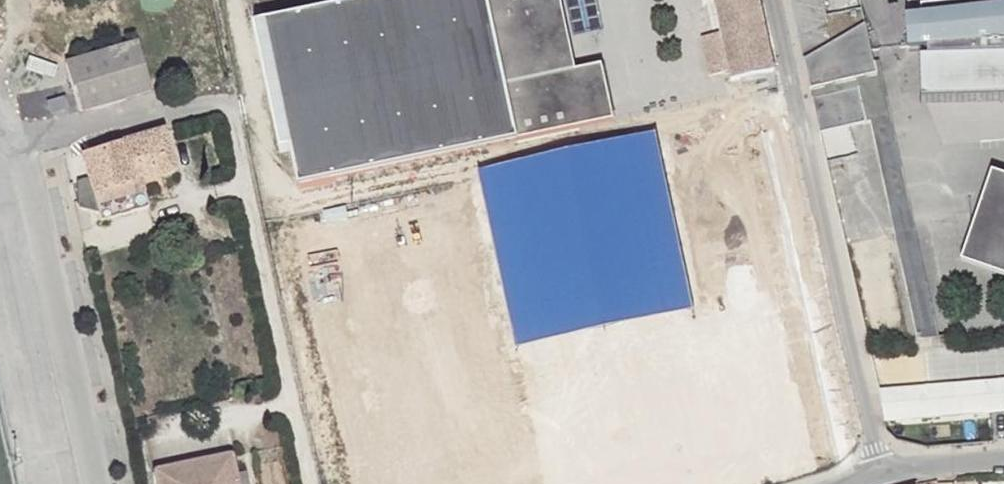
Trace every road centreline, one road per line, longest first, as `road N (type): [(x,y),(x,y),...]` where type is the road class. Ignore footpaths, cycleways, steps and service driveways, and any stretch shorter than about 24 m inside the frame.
road 1 (residential): [(310,483),(230,109),(217,101),(19,143)]
road 2 (unclassified): [(774,0),(886,473)]
road 3 (unclassified): [(103,483),(19,143)]

